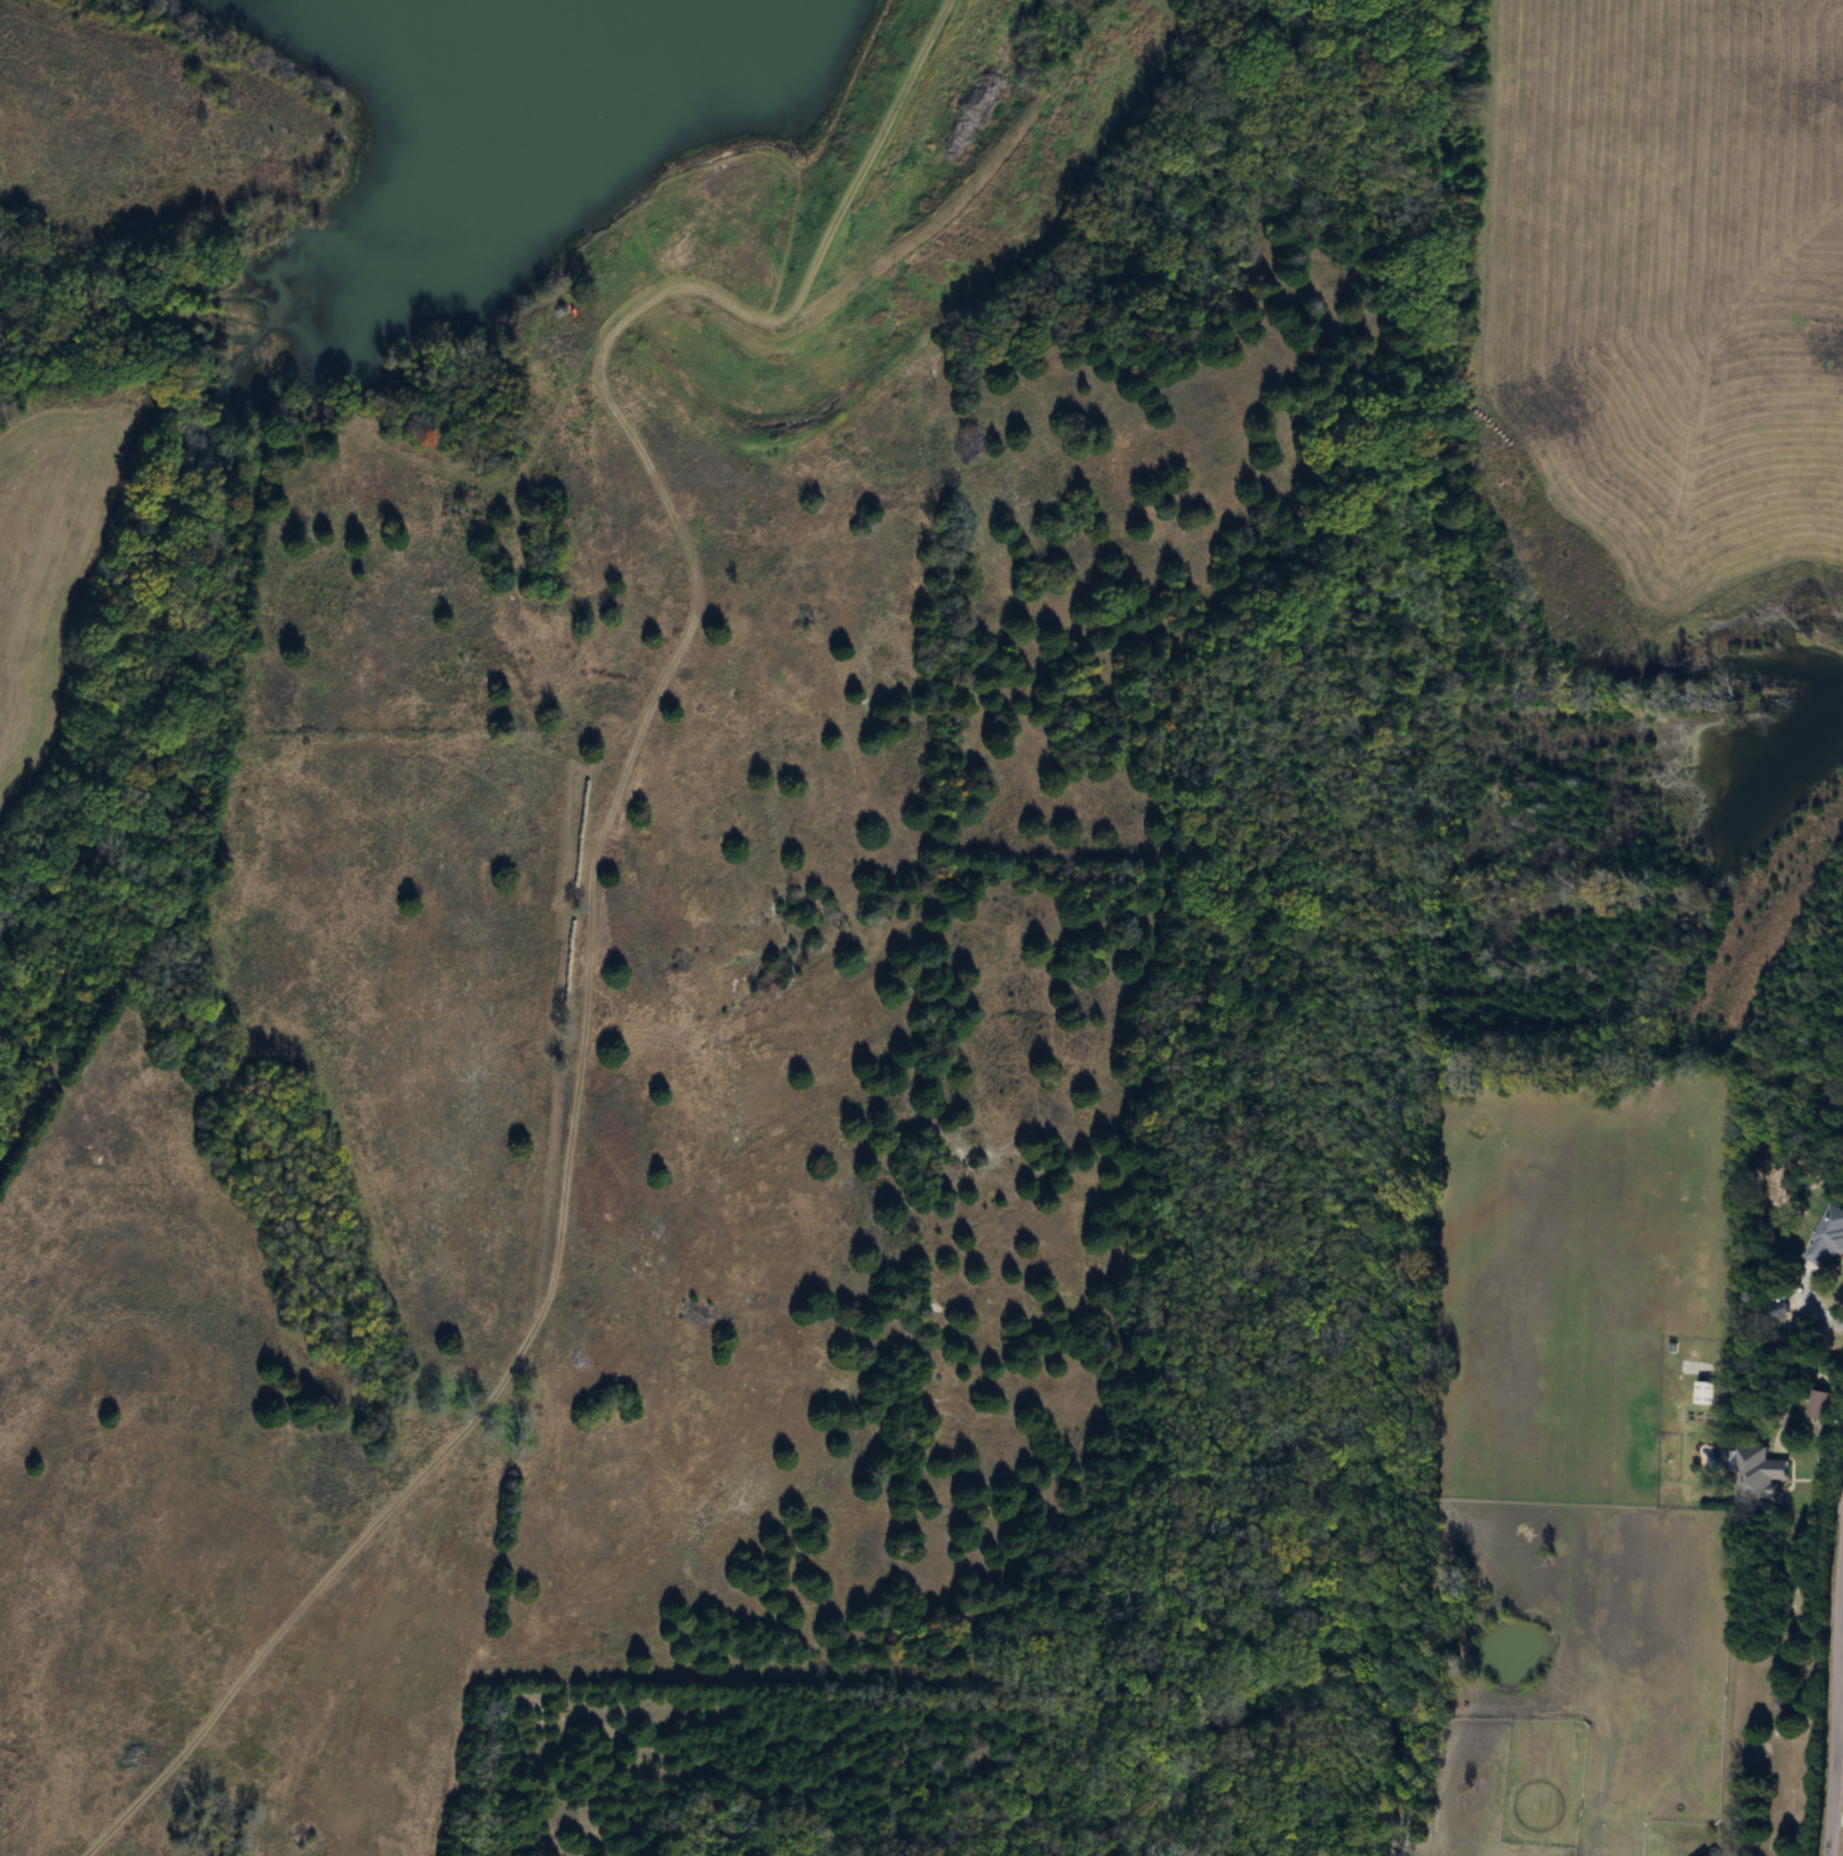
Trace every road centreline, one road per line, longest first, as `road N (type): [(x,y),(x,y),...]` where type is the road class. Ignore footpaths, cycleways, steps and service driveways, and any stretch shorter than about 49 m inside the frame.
road 1 (residential): [(1825,1855),(1842,1543)]

